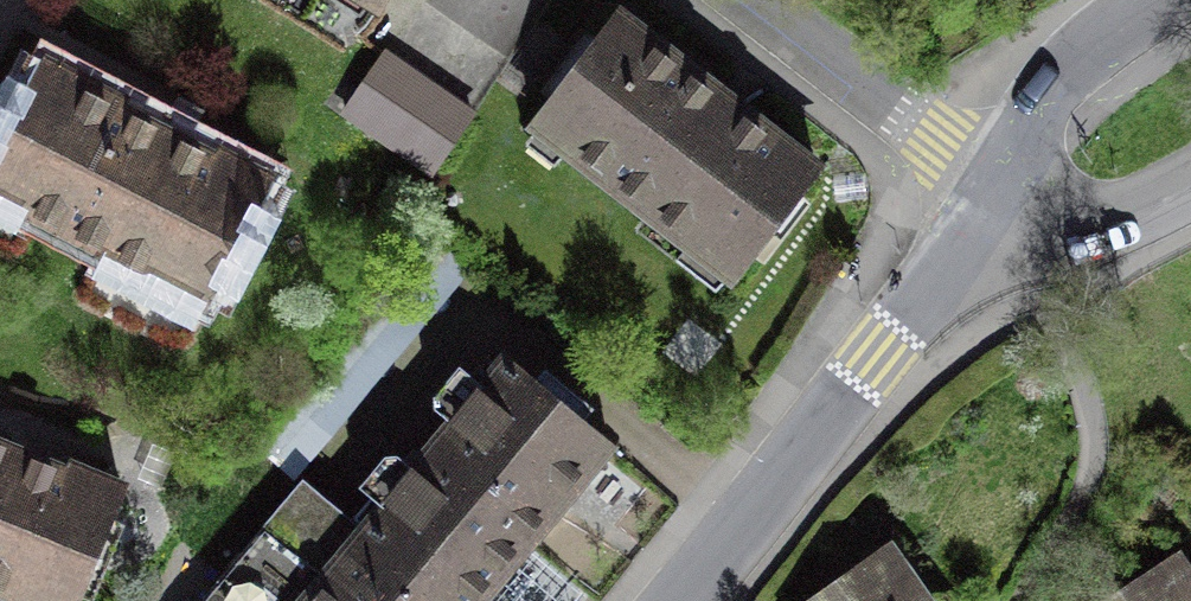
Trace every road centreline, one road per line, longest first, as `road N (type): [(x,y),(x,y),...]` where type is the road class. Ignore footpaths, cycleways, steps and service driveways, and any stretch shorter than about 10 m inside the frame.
road 1 (residential): [(677,600),(878,357),(989,189)]
road 2 (residential): [(989,189),(750,0)]
road 3 (residential): [(1158,0),(1073,62),(989,189)]
road 4 (residential): [(989,189),(1071,223),(1120,216),(1190,183)]

